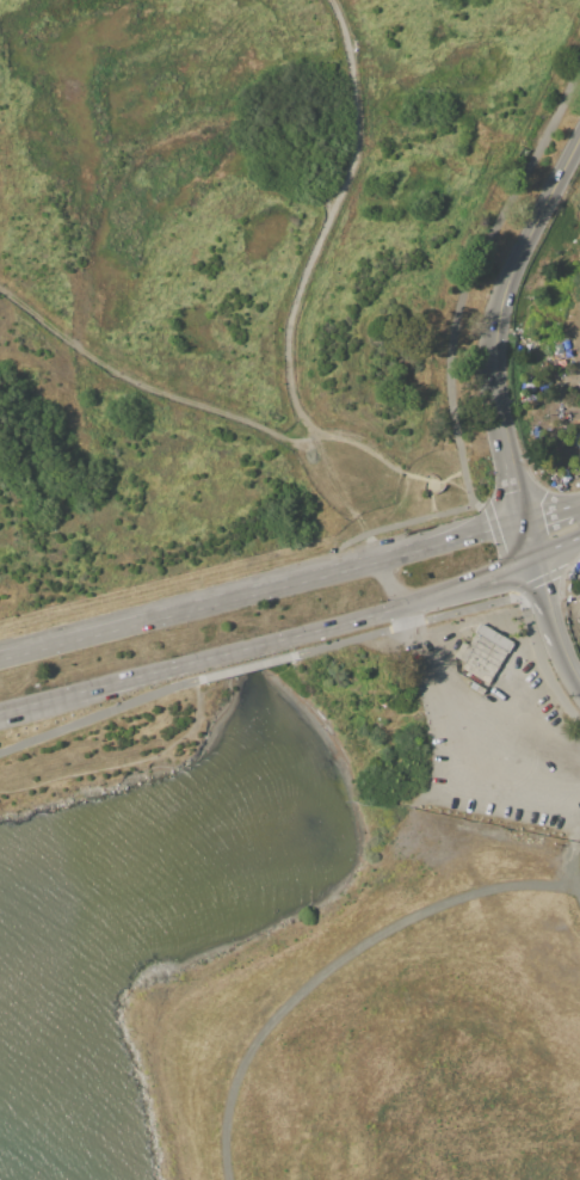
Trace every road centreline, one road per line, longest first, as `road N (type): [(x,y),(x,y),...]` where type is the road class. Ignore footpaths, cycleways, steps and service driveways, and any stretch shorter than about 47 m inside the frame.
road 1 (tertiary): [(520,520),(0,662)]
road 2 (tertiary): [(579,134),(510,271),(490,332),(493,401),(520,520)]
road 3 (tertiary): [(0,682),(149,645),(399,603)]
road 4 (tertiary): [(399,603),(530,555)]

